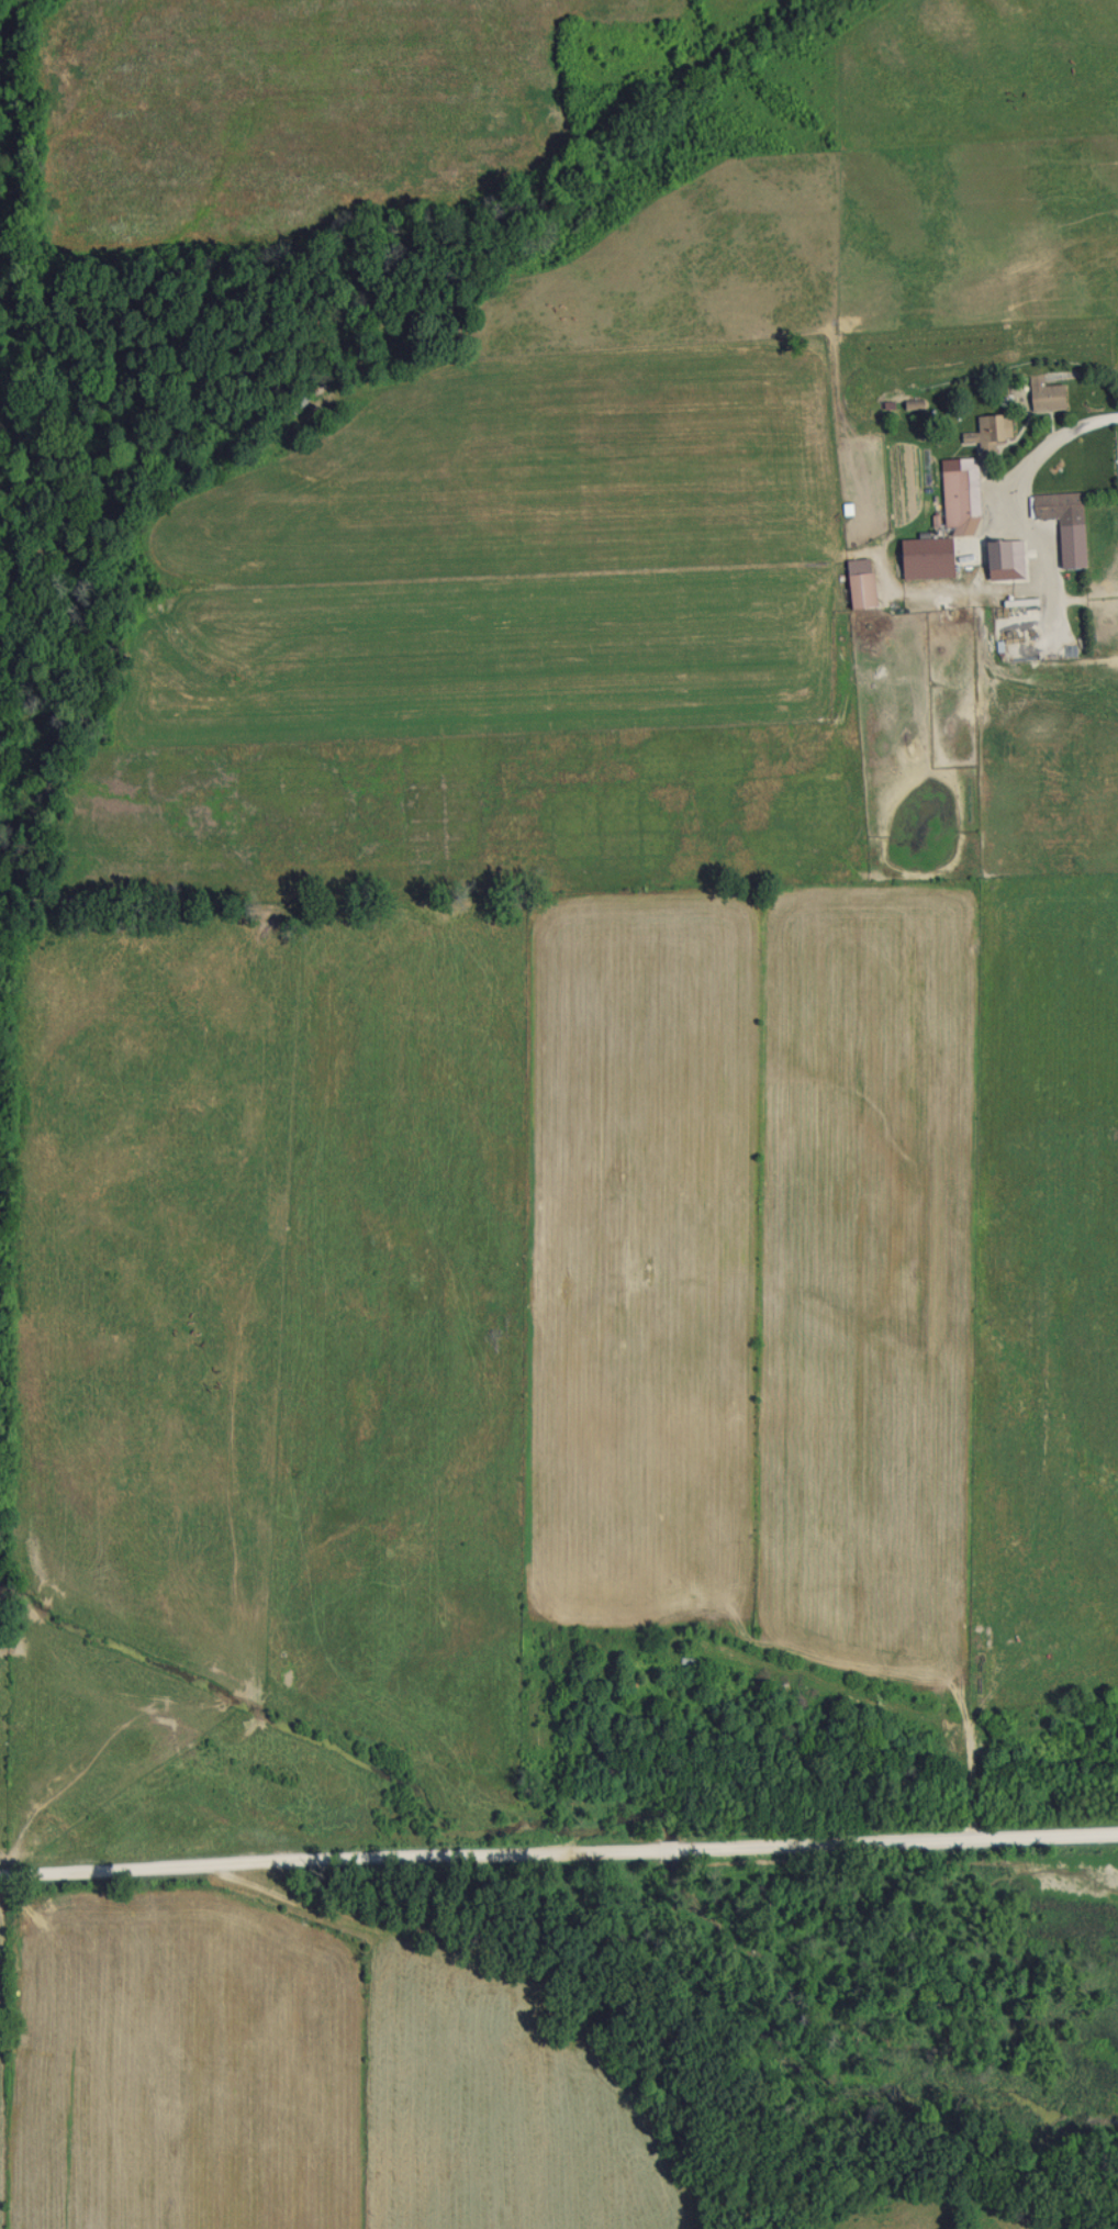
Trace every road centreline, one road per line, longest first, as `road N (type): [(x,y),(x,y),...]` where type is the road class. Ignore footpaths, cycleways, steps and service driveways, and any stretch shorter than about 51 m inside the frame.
road 1 (residential): [(0,1875),(547,1868),(1117,1843)]

